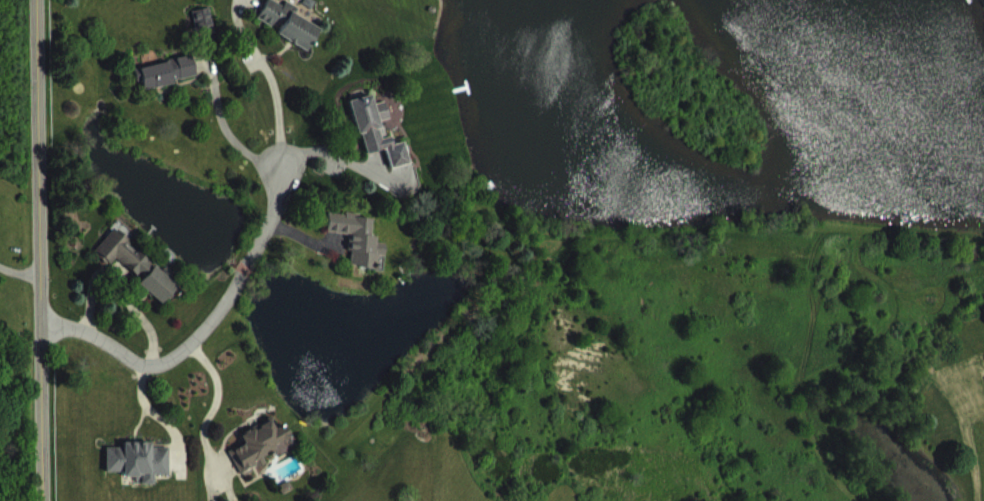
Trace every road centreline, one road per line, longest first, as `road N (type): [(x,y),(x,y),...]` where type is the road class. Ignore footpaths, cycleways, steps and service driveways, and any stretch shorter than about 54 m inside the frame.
road 1 (secondary): [(45,500),(40,0)]
road 2 (residential): [(44,328),(73,327),(133,364),(177,355),(231,292),(269,220),(284,169)]

